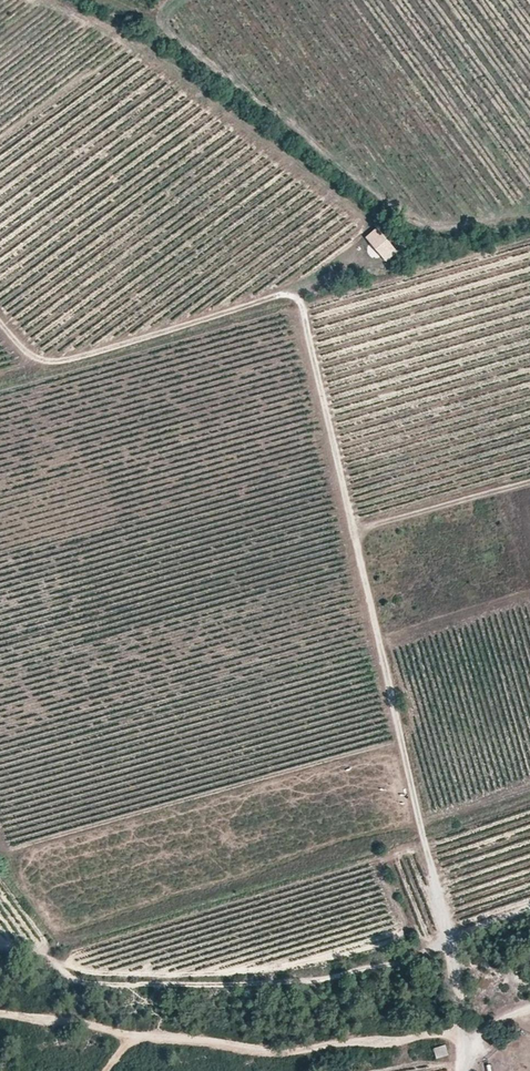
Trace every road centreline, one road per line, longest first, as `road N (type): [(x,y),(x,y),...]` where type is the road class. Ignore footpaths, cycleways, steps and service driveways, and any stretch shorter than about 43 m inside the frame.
road 1 (track): [(463,1037),(444,916),(299,302),(275,296),(60,361),(28,353),(0,323)]
road 2 (track): [(463,1037),(254,1049),(0,1012)]
road 3 (track): [(529,481),(355,536)]

